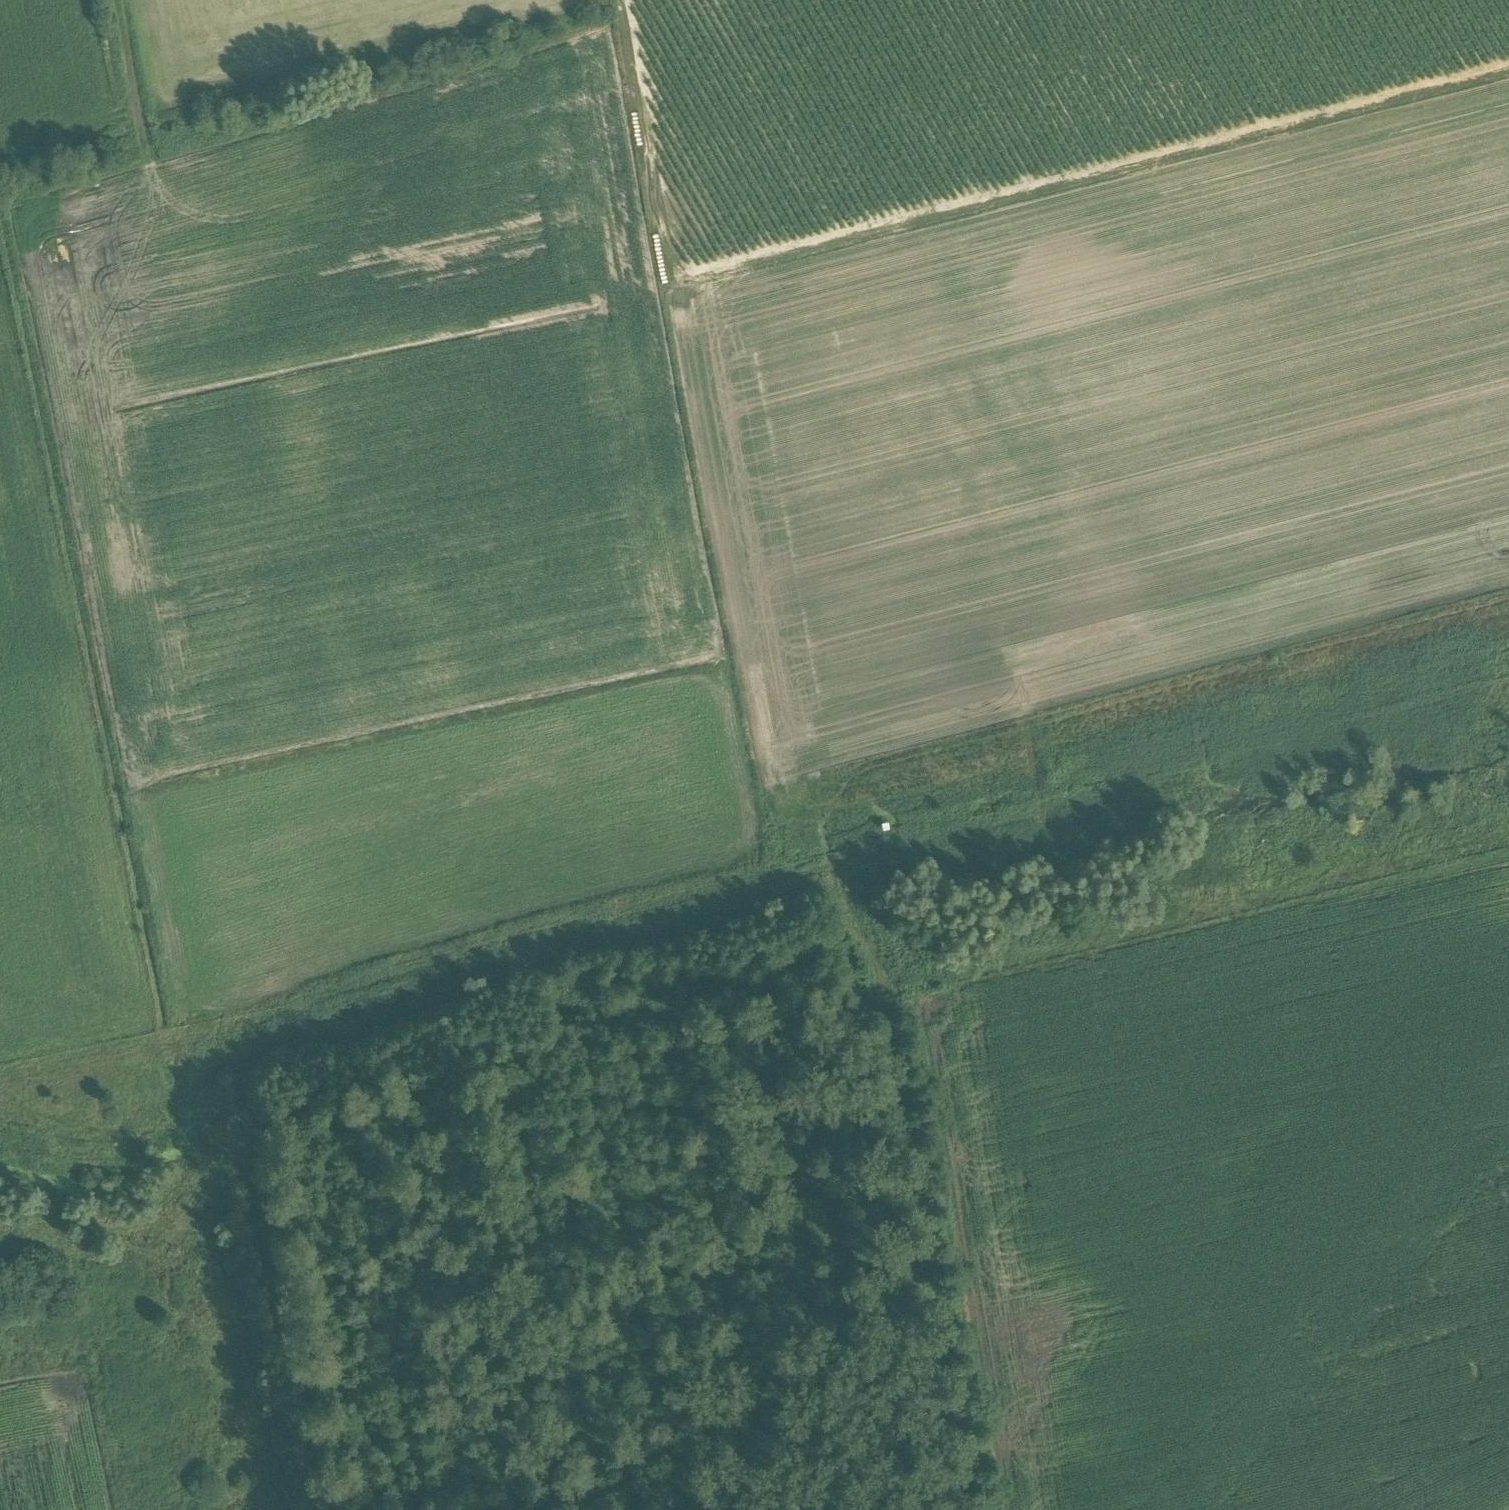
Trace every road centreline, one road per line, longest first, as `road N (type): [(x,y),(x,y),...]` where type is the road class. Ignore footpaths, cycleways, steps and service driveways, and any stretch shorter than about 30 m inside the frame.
road 1 (track): [(147,144),(121,0)]

